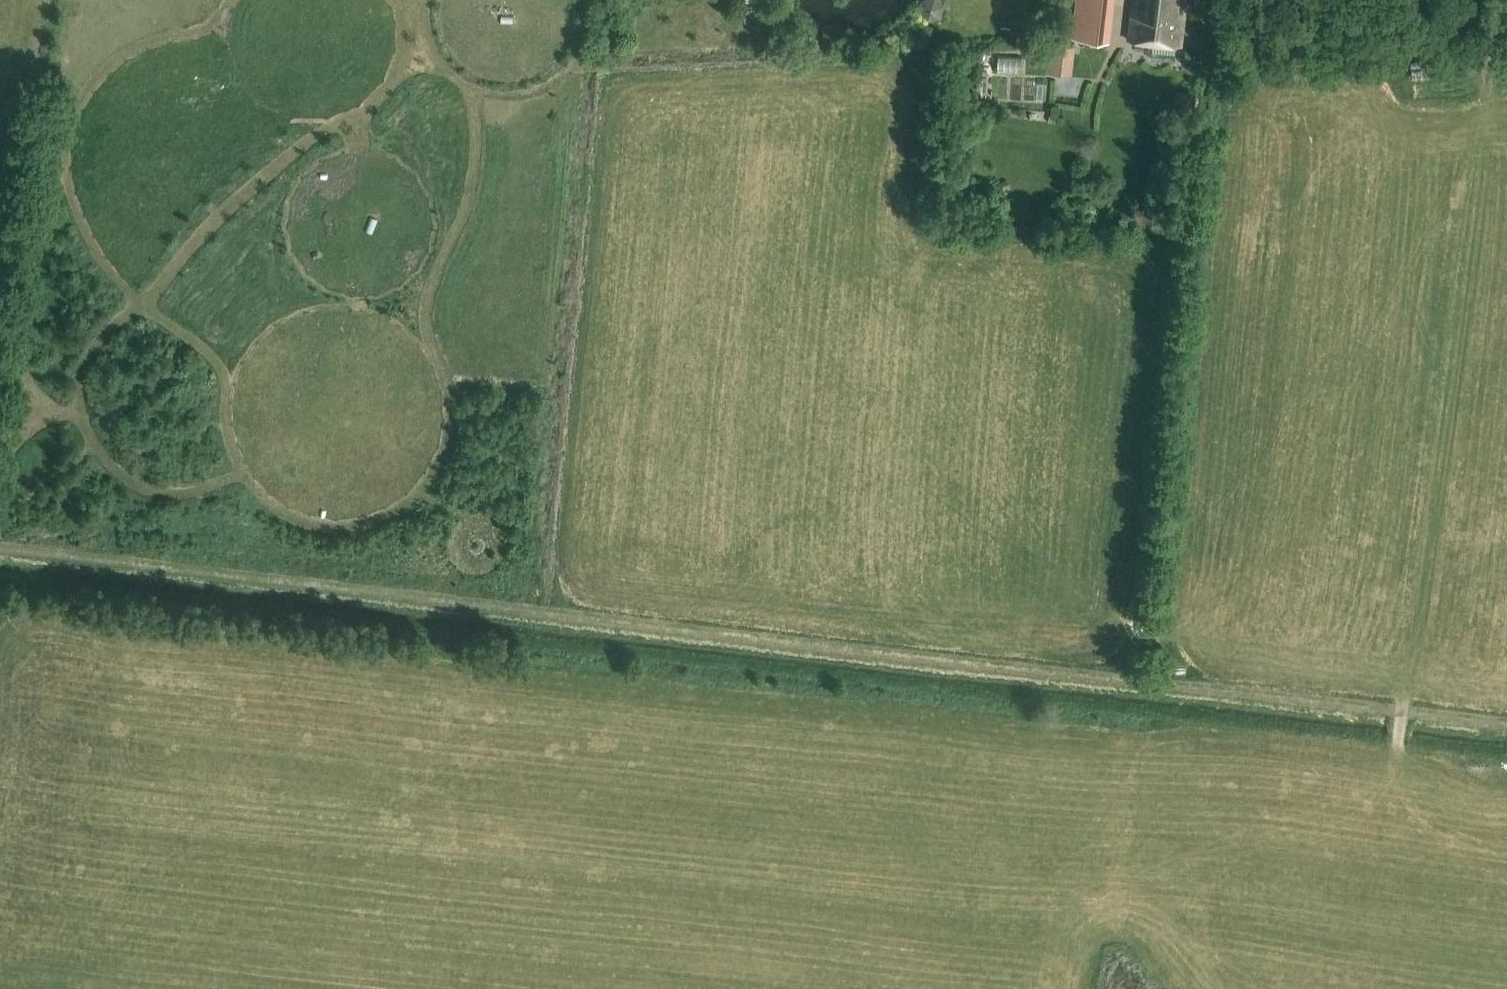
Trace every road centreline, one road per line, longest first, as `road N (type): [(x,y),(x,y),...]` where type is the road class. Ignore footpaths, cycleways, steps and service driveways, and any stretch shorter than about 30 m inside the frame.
road 1 (track): [(0,259),(40,0)]

